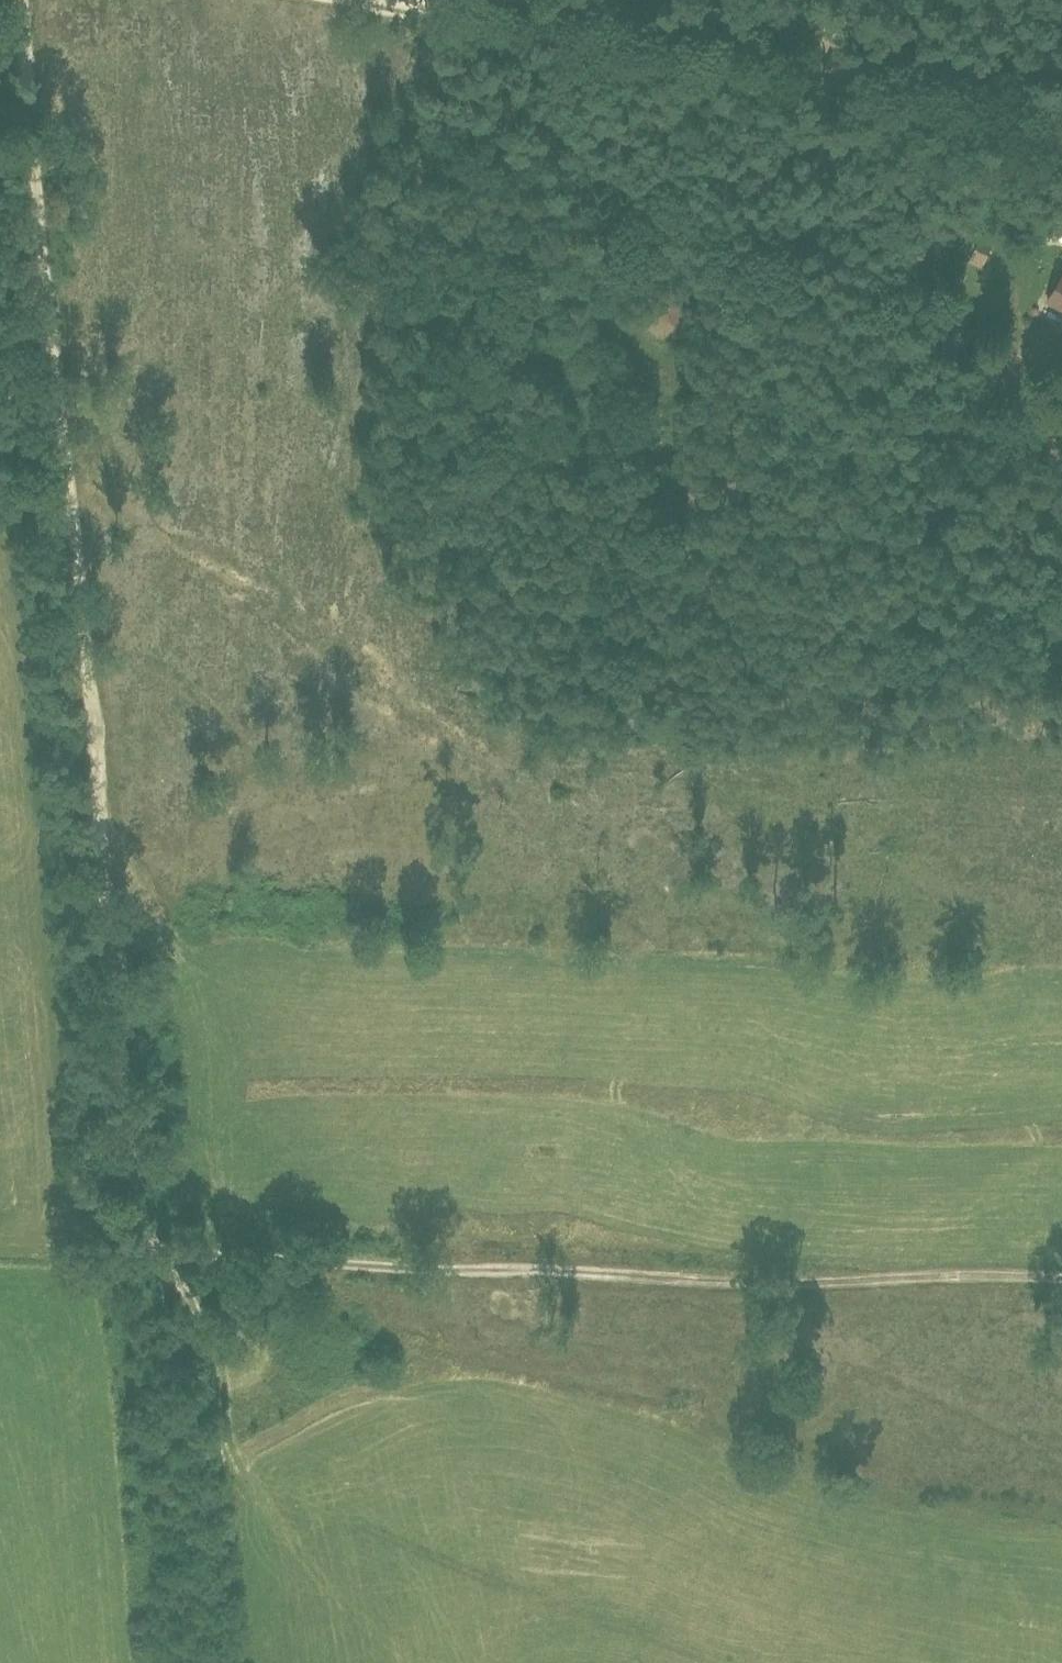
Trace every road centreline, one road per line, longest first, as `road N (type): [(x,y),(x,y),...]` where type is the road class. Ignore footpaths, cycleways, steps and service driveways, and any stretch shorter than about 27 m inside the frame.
road 1 (track): [(149,1245),(90,798),(21,0)]
road 2 (track): [(149,1245),(185,1257),(795,1285),(1061,1279)]
road 3 (track): [(407,0),(1061,126)]

